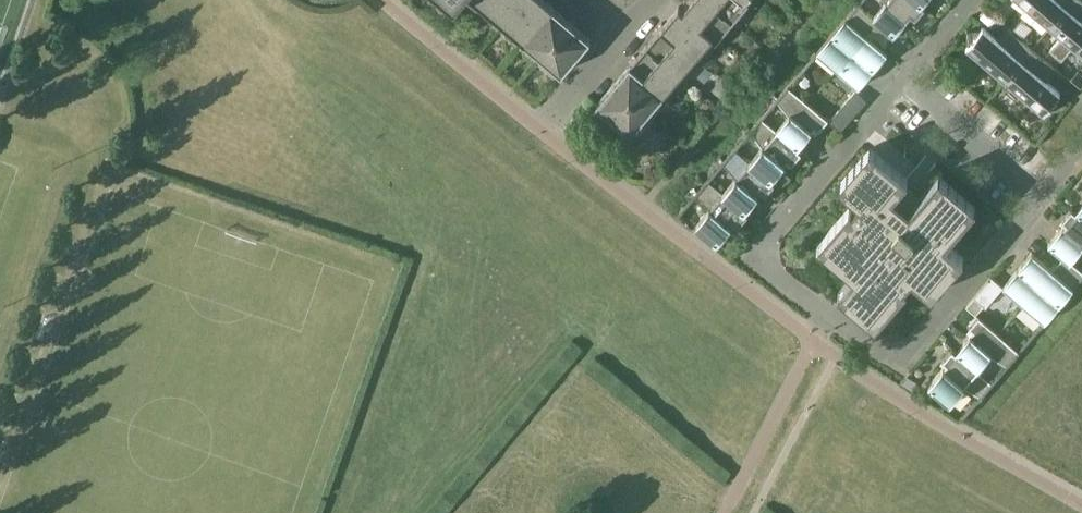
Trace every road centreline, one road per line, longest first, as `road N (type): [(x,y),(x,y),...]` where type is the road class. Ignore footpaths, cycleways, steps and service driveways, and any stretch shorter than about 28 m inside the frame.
road 1 (residential): [(901,359),(767,271),(763,259),(764,243),(907,80)]
road 2 (residential): [(1040,196),(901,359)]
road 3 (residential): [(907,80),(1040,196)]

